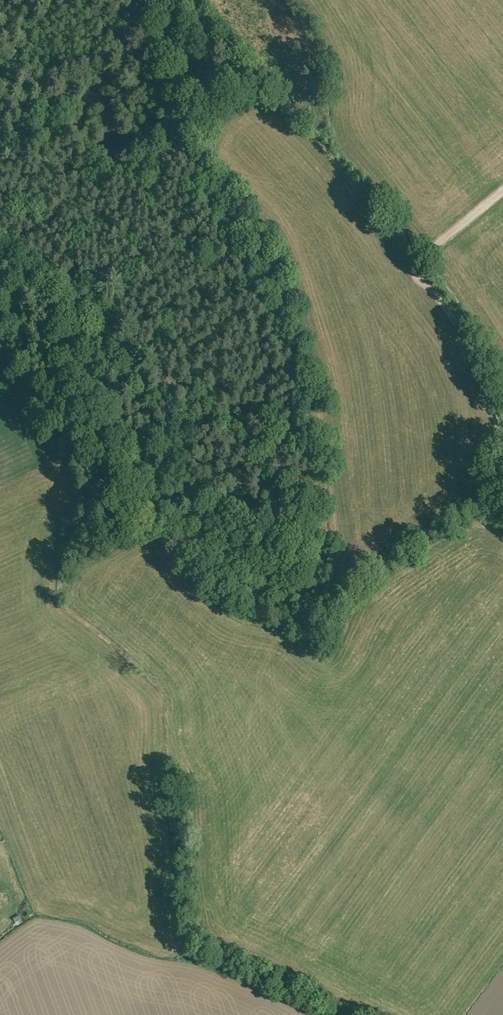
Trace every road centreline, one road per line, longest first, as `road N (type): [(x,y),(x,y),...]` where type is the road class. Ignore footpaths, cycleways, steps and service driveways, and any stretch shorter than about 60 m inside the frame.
road 1 (track): [(0,252),(161,375),(255,461),(304,532),(306,562),(366,571),(478,508),(502,514)]
road 2 (track): [(341,42),(286,68),(278,102),(416,264)]
road 3 (track): [(278,102),(187,0)]

